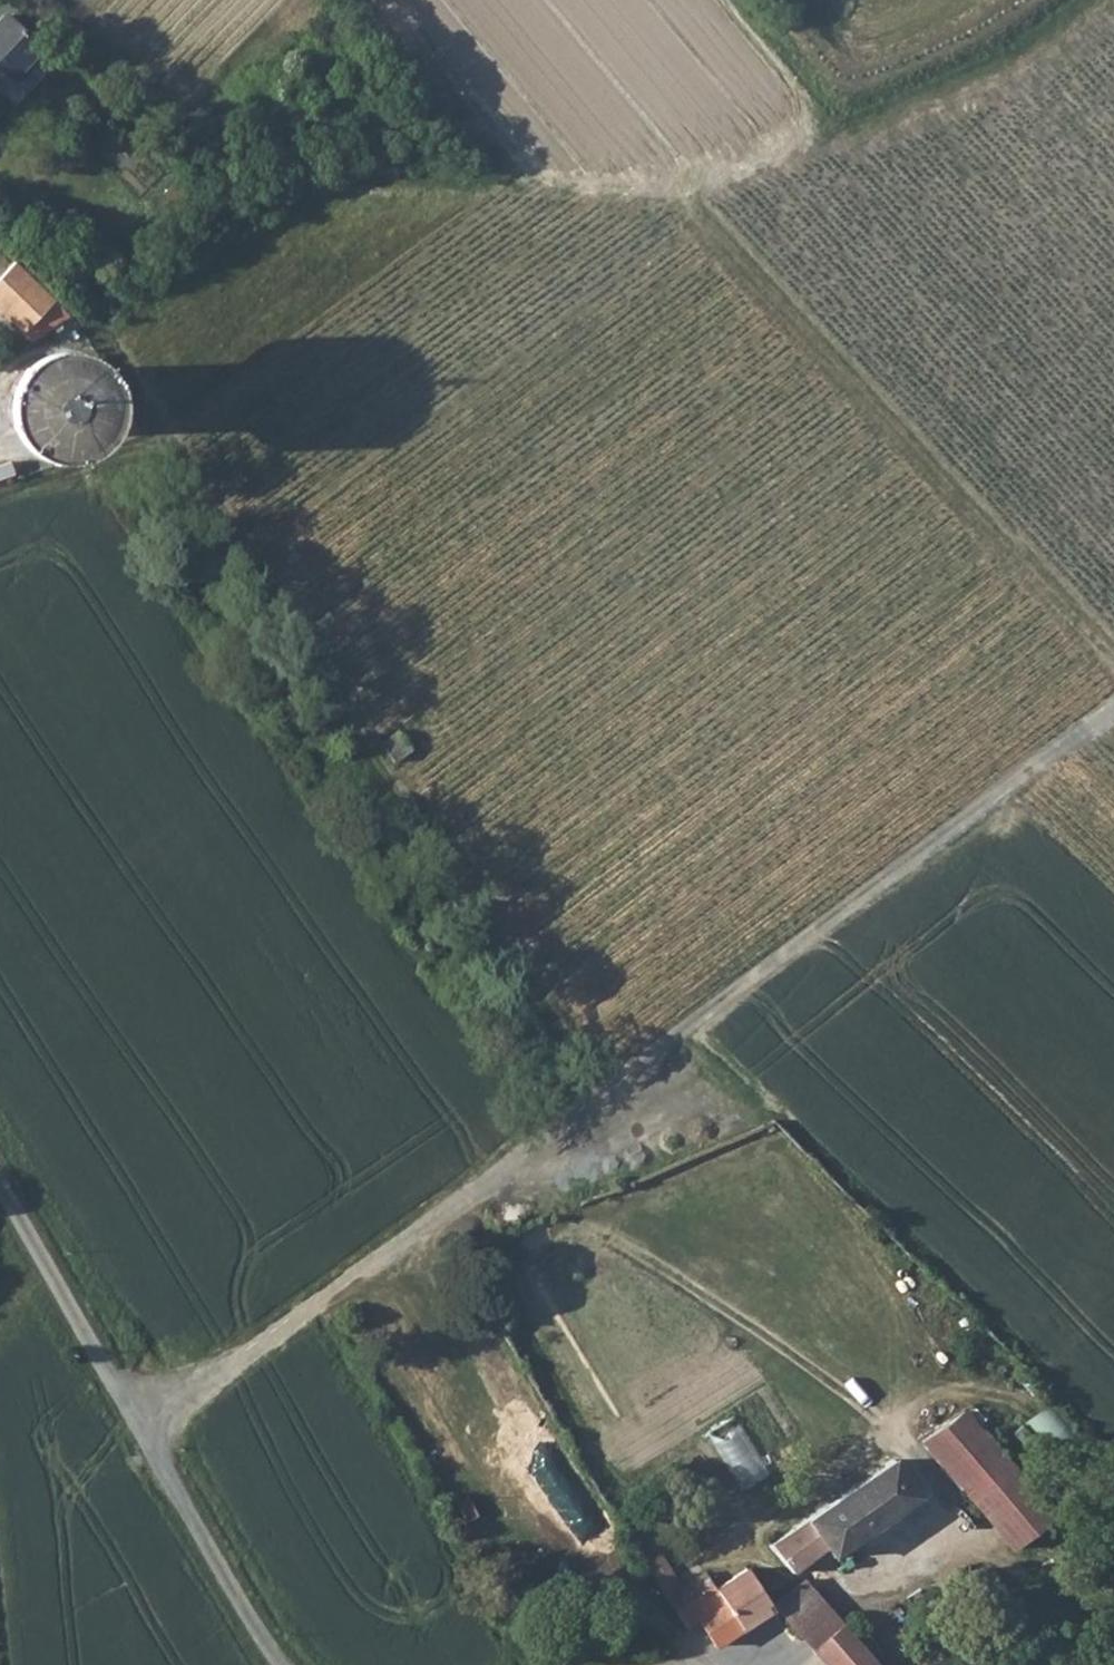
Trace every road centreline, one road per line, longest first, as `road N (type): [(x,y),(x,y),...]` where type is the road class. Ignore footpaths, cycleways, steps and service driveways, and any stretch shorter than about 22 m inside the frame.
road 1 (track): [(1113,700),(521,1159),(133,1422)]

